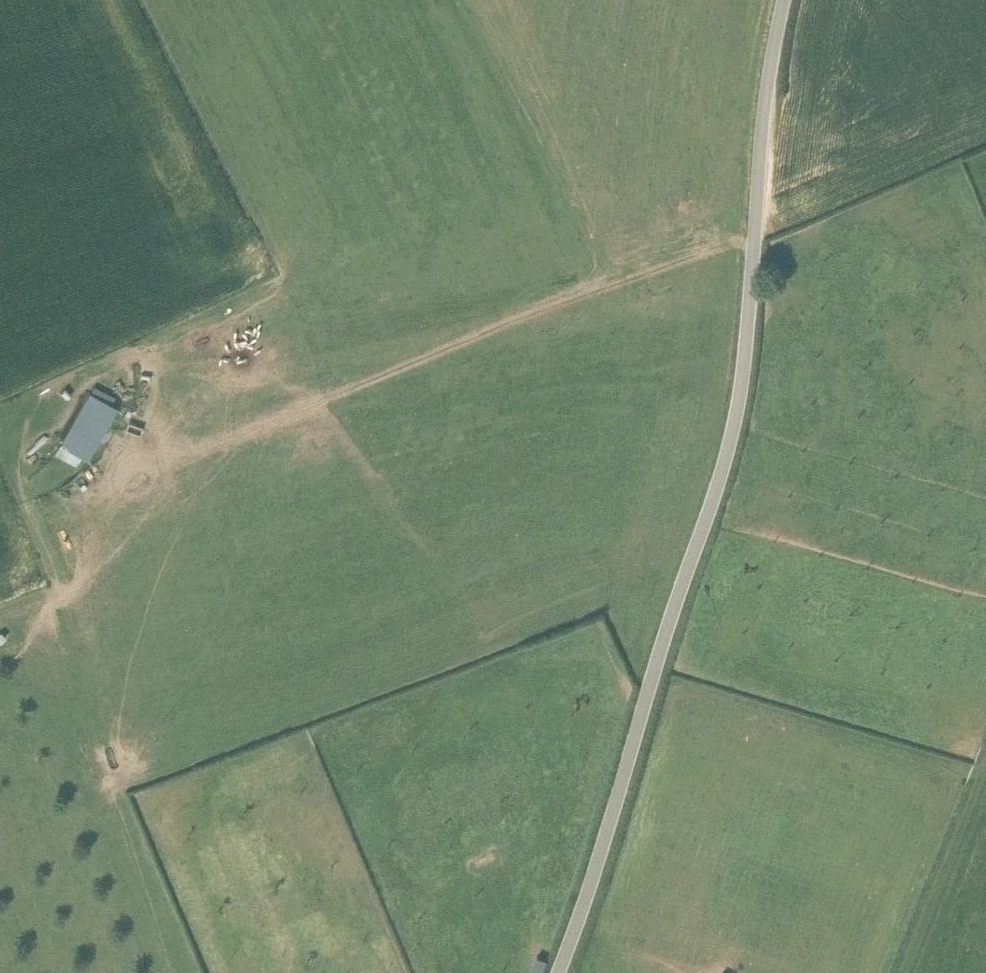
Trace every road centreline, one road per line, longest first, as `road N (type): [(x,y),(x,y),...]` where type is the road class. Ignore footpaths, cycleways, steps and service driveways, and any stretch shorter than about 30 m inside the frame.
road 1 (unclassified): [(558,972),(733,427),(762,122),(784,0)]

